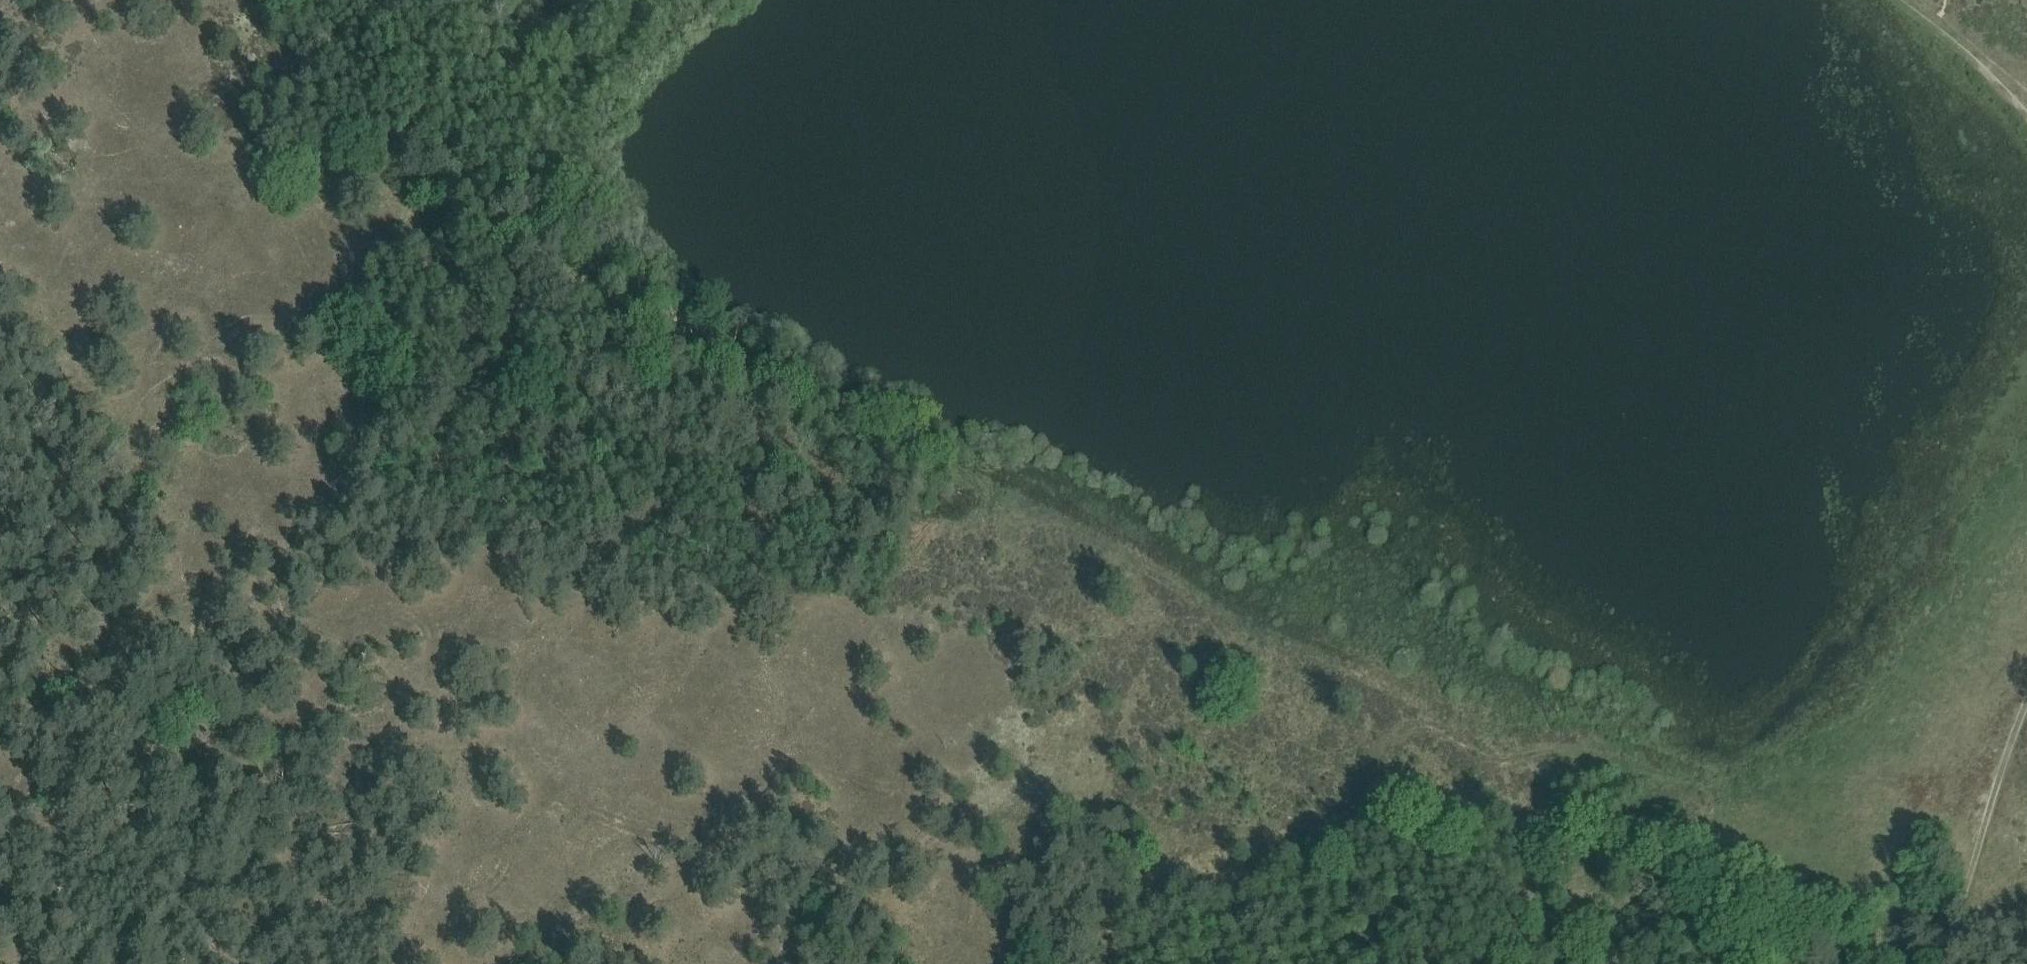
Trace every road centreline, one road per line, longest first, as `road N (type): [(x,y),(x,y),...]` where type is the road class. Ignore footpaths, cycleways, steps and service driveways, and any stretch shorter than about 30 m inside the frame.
road 1 (track): [(2026,721),(1971,818),(1973,888),(1955,963)]
road 2 (track): [(2026,86),(1924,0)]

